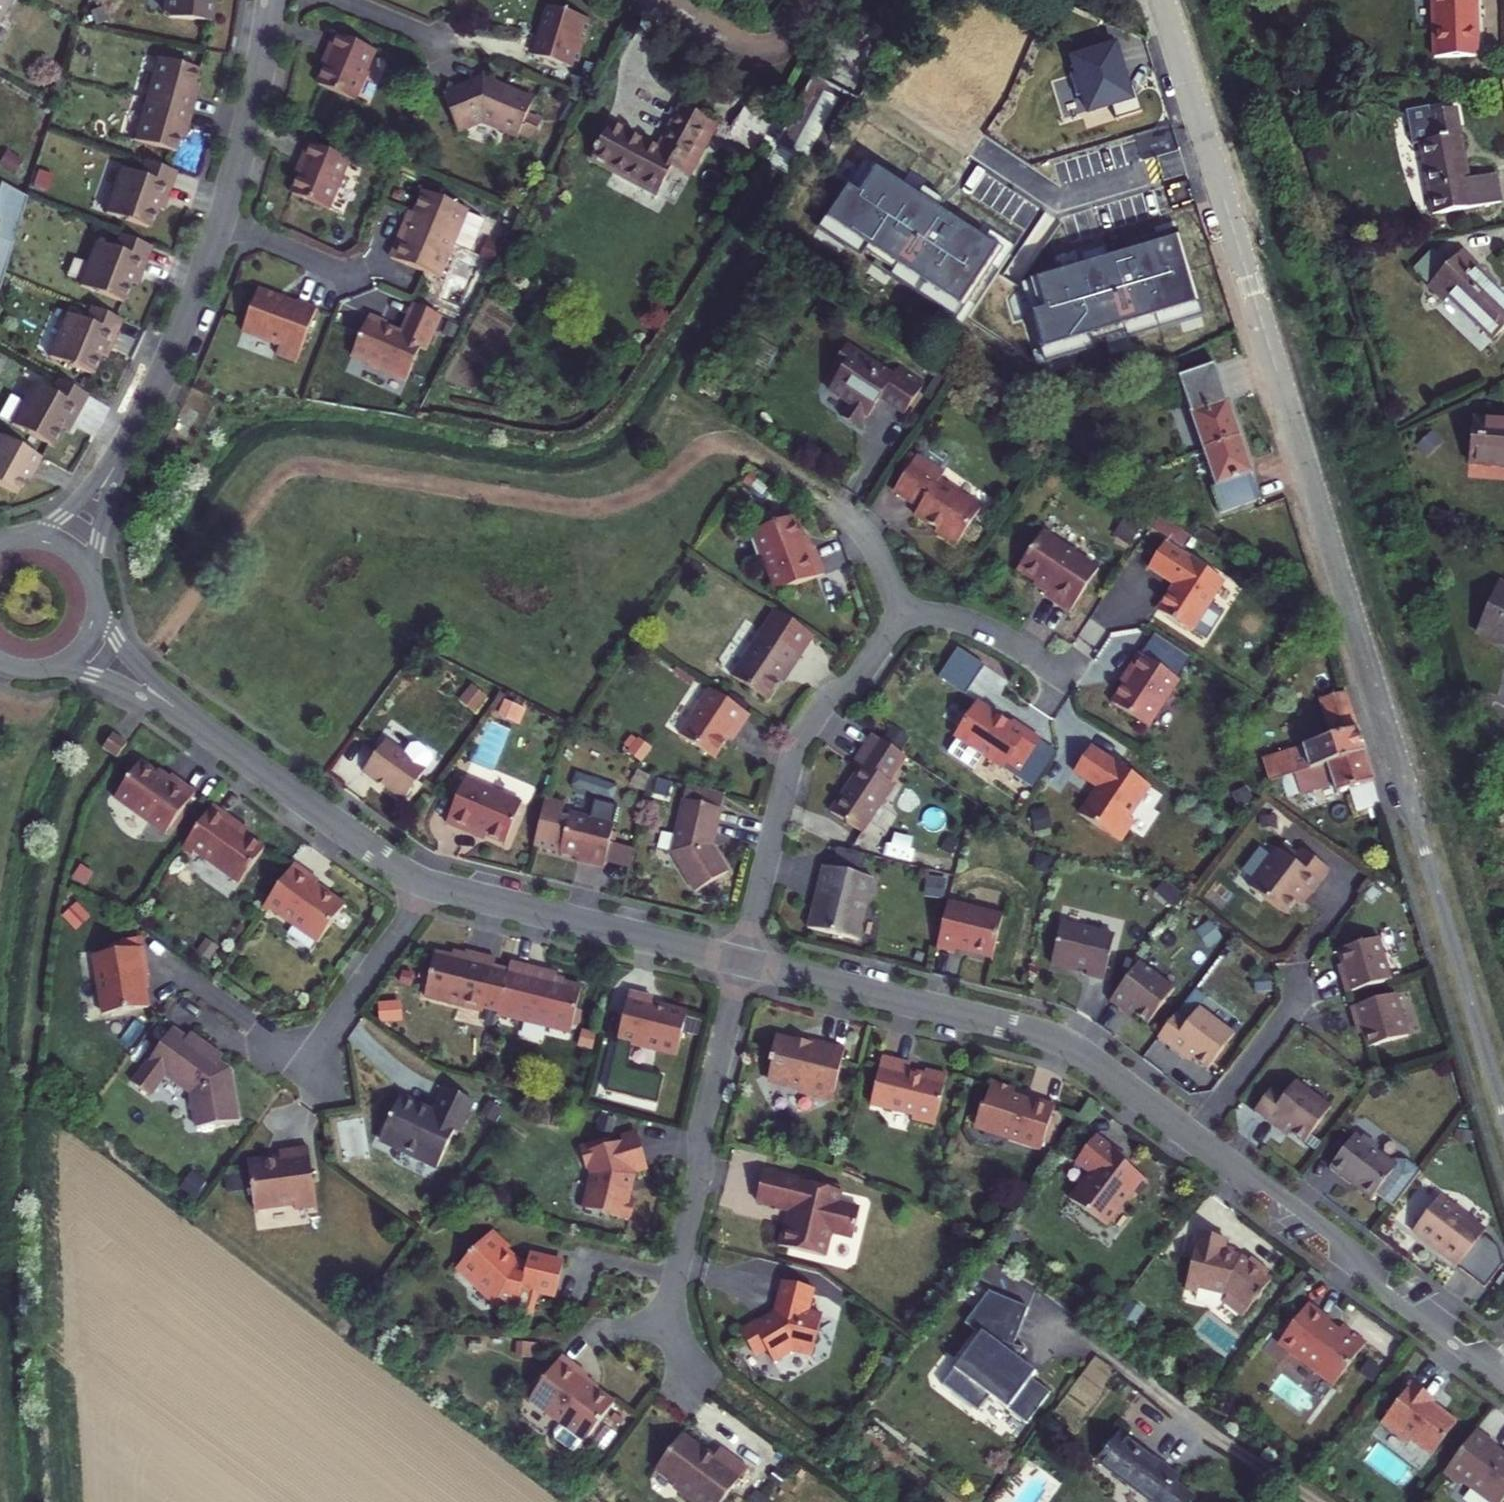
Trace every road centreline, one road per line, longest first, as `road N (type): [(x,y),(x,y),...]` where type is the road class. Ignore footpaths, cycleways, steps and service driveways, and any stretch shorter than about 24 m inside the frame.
road 1 (residential): [(1162,0),(1425,853)]
road 2 (residential): [(743,961),(1058,1039),(1197,1132)]
road 3 (residential): [(743,961),(799,744),(902,614)]
road 4 (residential): [(1197,1132),(1336,1239),(1393,1301),(1493,1375)]
road 5 (residential): [(664,1332),(743,961)]
road 6 (residential): [(427,884),(743,961)]
road 7 (residential): [(183,715),(427,884)]
road 8 (residential): [(1503,1115),(1425,853)]
road 9 (residential): [(120,458),(182,332),(219,222)]
road 10 (residential): [(219,222),(271,0)]
road 11 (residential): [(302,1072),(427,884)]
road 12 (residential): [(1197,1132),(1288,1012),(1294,969)]
road 13 (residential): [(1070,683),(982,629),(902,614)]
road 14 (residential): [(183,715),(120,646),(98,600)]
road 15 (residential): [(219,222),(349,278)]
road 16 (residential): [(55,669),(114,682),(183,715)]
road 17 (residential): [(902,614),(870,541),(832,508)]
road 18 (residential): [(93,580),(120,458)]
road 19 (residential): [(120,458),(26,537)]

